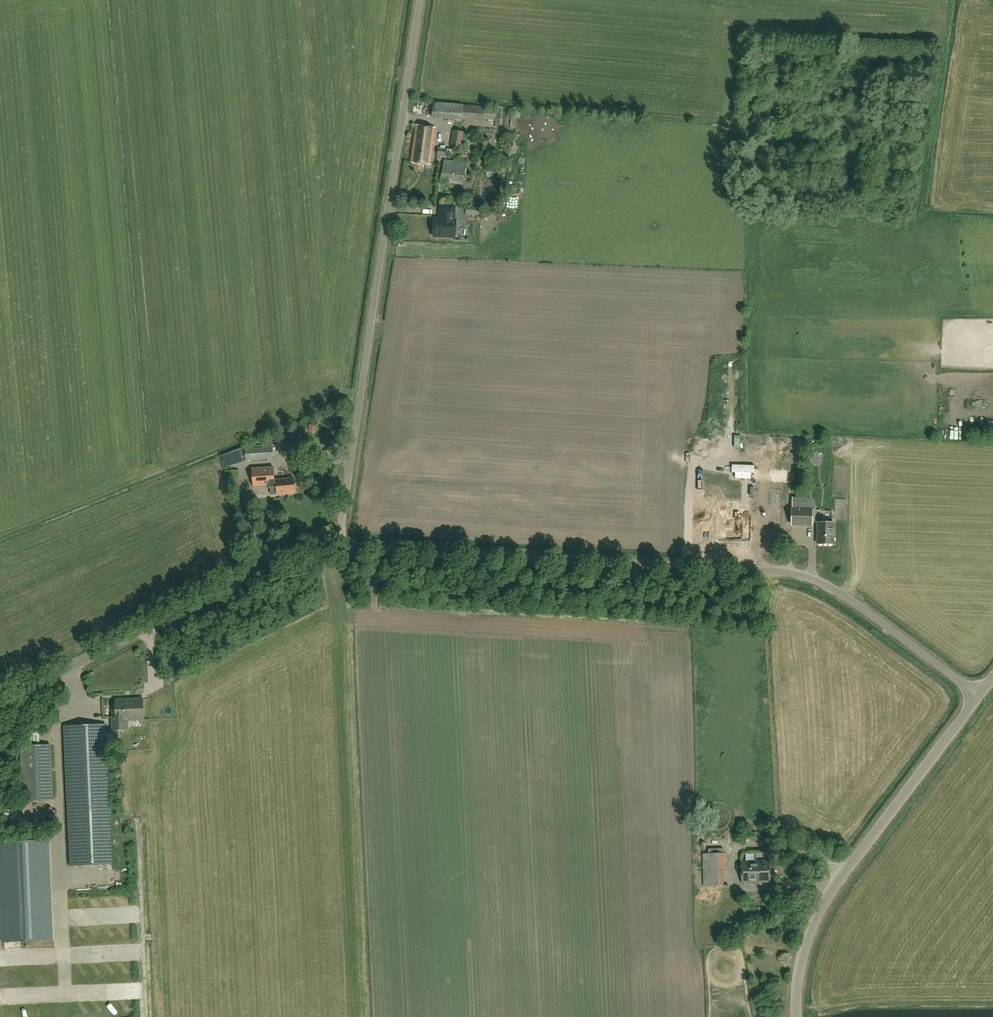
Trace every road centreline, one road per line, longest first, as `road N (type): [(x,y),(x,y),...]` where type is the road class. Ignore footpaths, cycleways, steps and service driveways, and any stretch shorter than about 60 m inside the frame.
road 1 (unclassified): [(978,696),(843,594),(796,574),(342,545)]
road 2 (unclassified): [(342,545),(420,0)]
road 3 (unclassified): [(342,545),(278,561),(0,704)]
road 4 (unclassified): [(796,1016),(804,953),(828,898),(978,696)]
road 5 (track): [(920,218),(942,47)]

